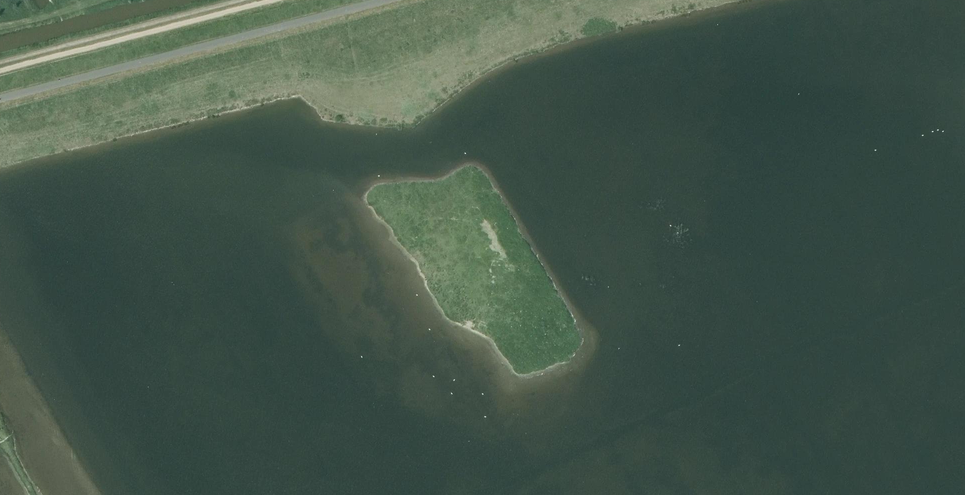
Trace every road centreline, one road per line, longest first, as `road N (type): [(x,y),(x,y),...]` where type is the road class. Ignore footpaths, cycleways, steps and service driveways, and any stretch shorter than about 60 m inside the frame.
road 1 (track): [(0,62),(237,0)]

